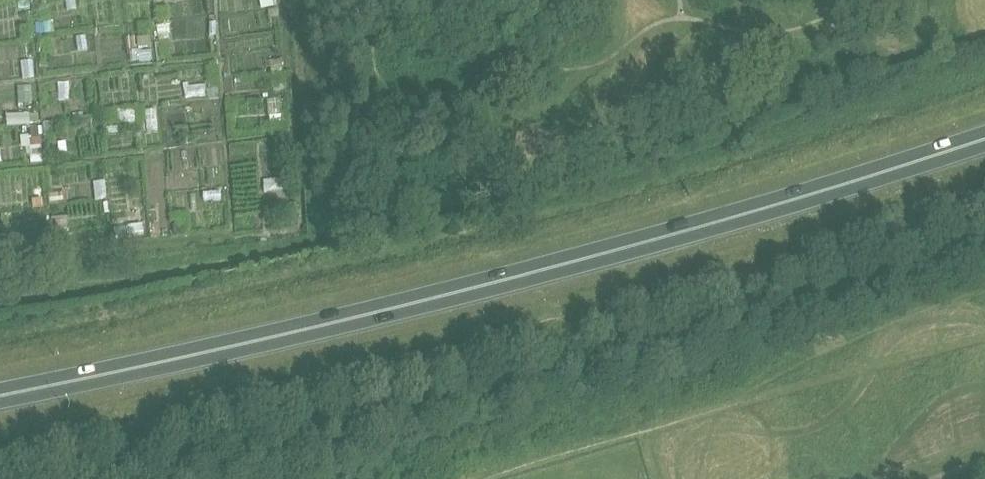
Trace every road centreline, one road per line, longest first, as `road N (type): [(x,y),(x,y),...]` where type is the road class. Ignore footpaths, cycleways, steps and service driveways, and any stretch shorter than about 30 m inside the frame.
road 1 (trunk): [(40,388),(464,292),(984,140)]

